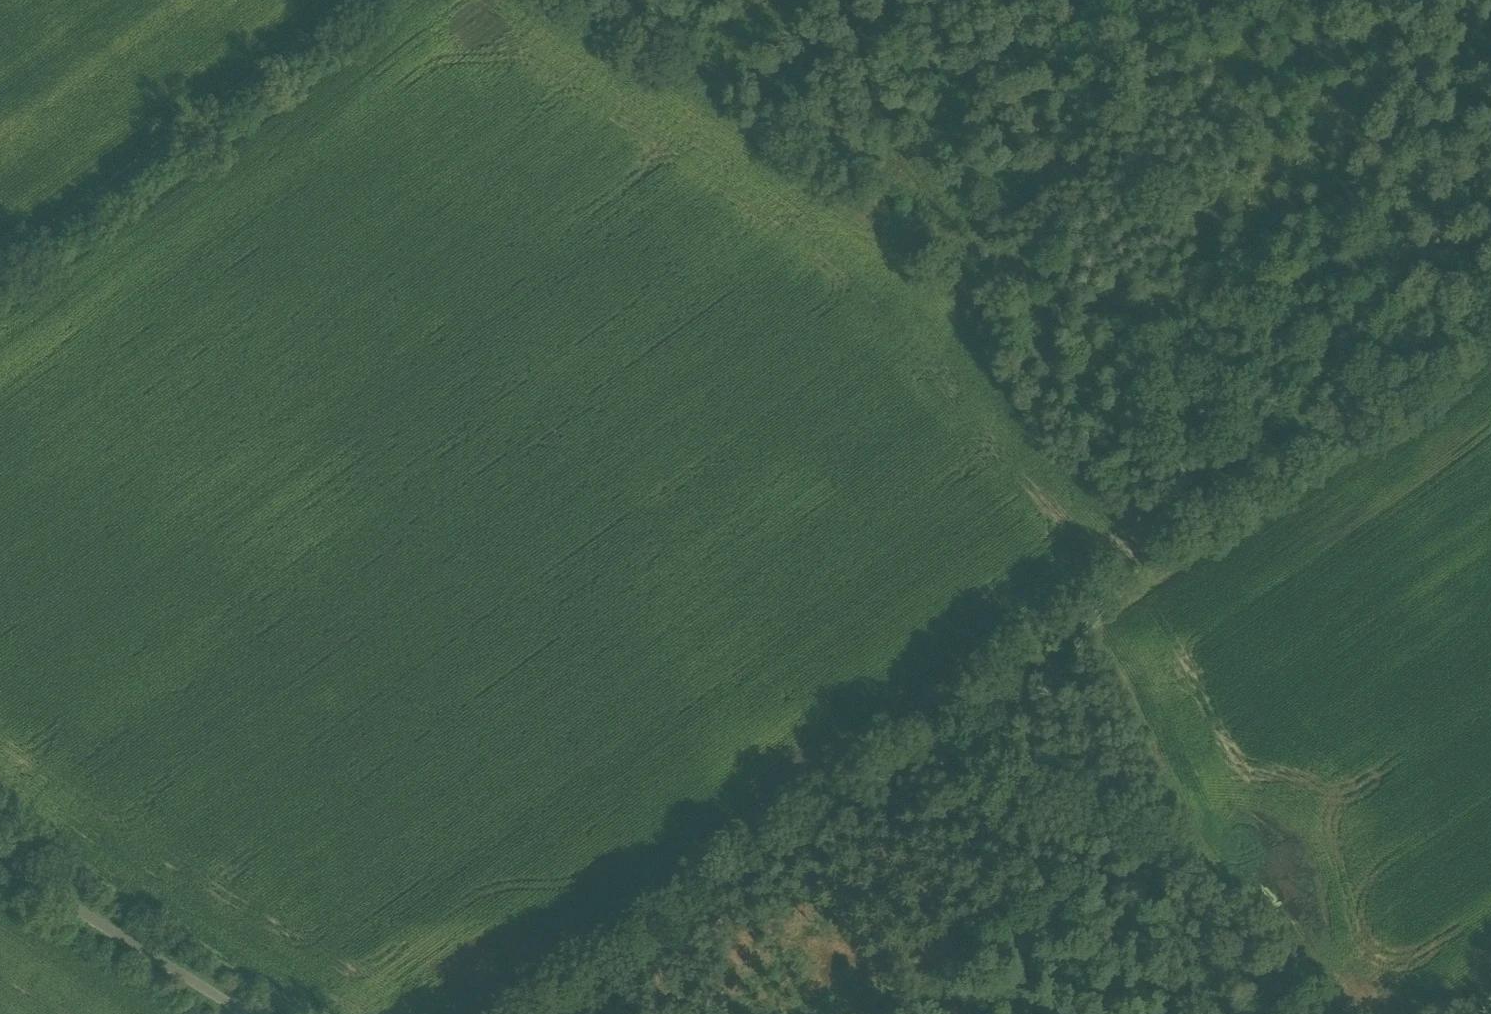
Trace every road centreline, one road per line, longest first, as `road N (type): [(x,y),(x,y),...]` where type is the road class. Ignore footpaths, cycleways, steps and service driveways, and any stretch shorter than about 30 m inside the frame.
road 1 (unclassified): [(0,266),(357,0)]
road 2 (unclassified): [(0,885),(206,1013)]

